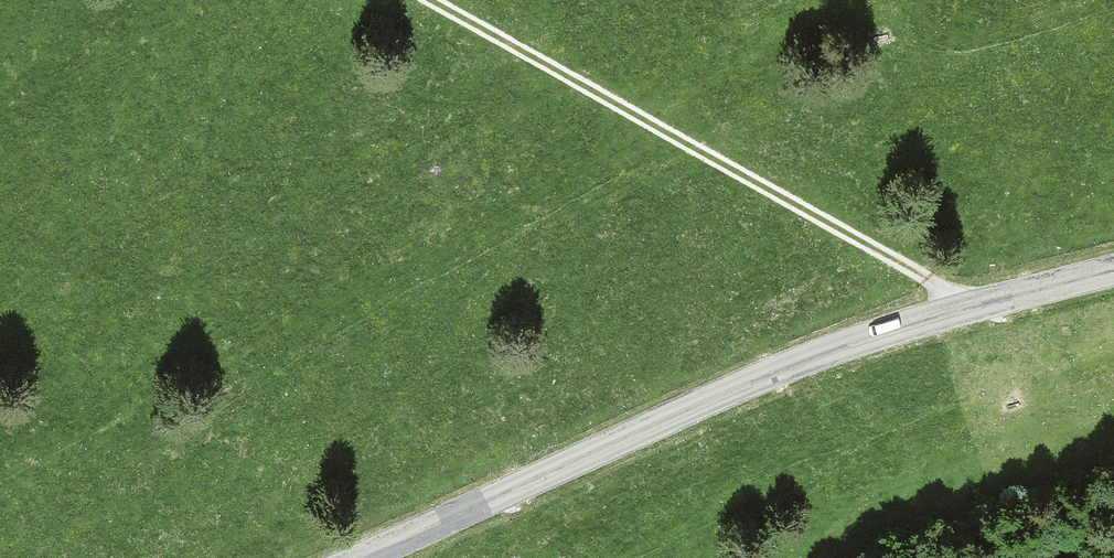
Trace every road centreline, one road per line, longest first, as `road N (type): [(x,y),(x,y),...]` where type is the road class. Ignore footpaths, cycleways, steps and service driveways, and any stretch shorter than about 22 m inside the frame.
road 1 (tertiary): [(359,557),(806,360),(1113,269)]
road 2 (track): [(420,0),(970,307)]

